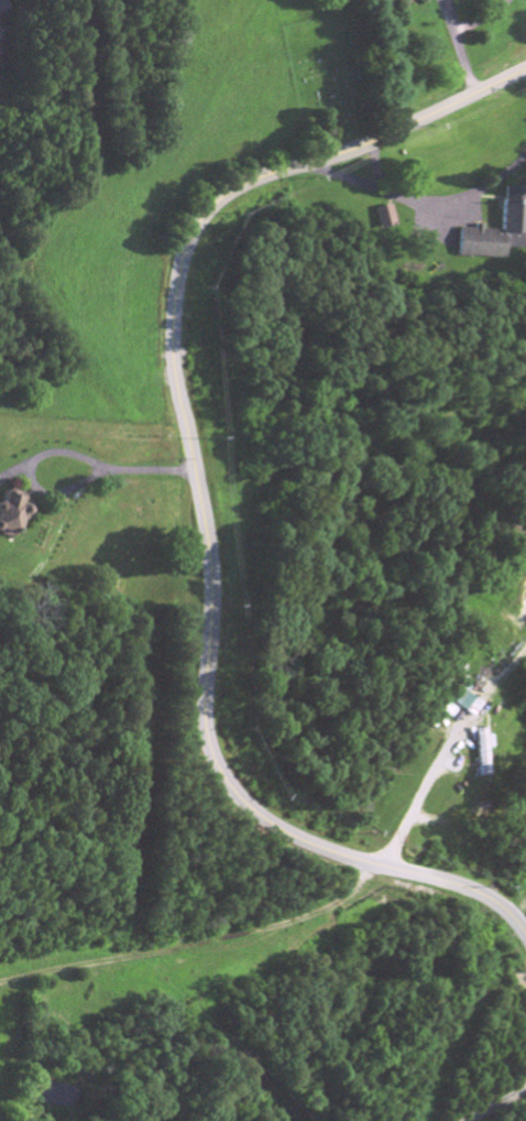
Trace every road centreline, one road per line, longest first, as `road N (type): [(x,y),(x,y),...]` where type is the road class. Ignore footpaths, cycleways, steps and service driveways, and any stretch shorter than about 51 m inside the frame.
road 1 (secondary): [(525,934),(475,893),(307,845),(263,819),(230,786),(205,717),(207,547),(172,360),(182,262),(202,221),(234,192),(370,144),(525,70)]

